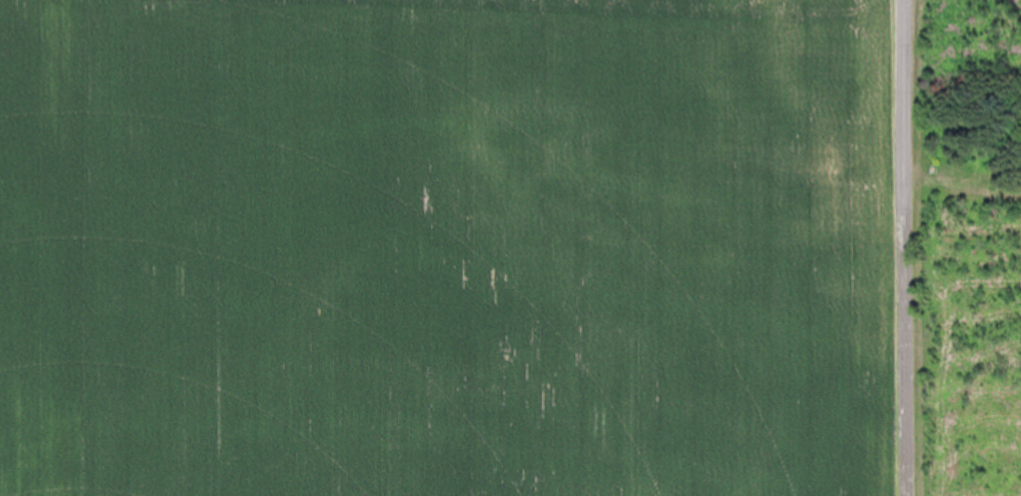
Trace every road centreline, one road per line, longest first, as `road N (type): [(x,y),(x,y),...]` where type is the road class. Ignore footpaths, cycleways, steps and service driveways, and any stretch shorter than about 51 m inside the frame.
road 1 (secondary): [(908,495),(907,0)]

